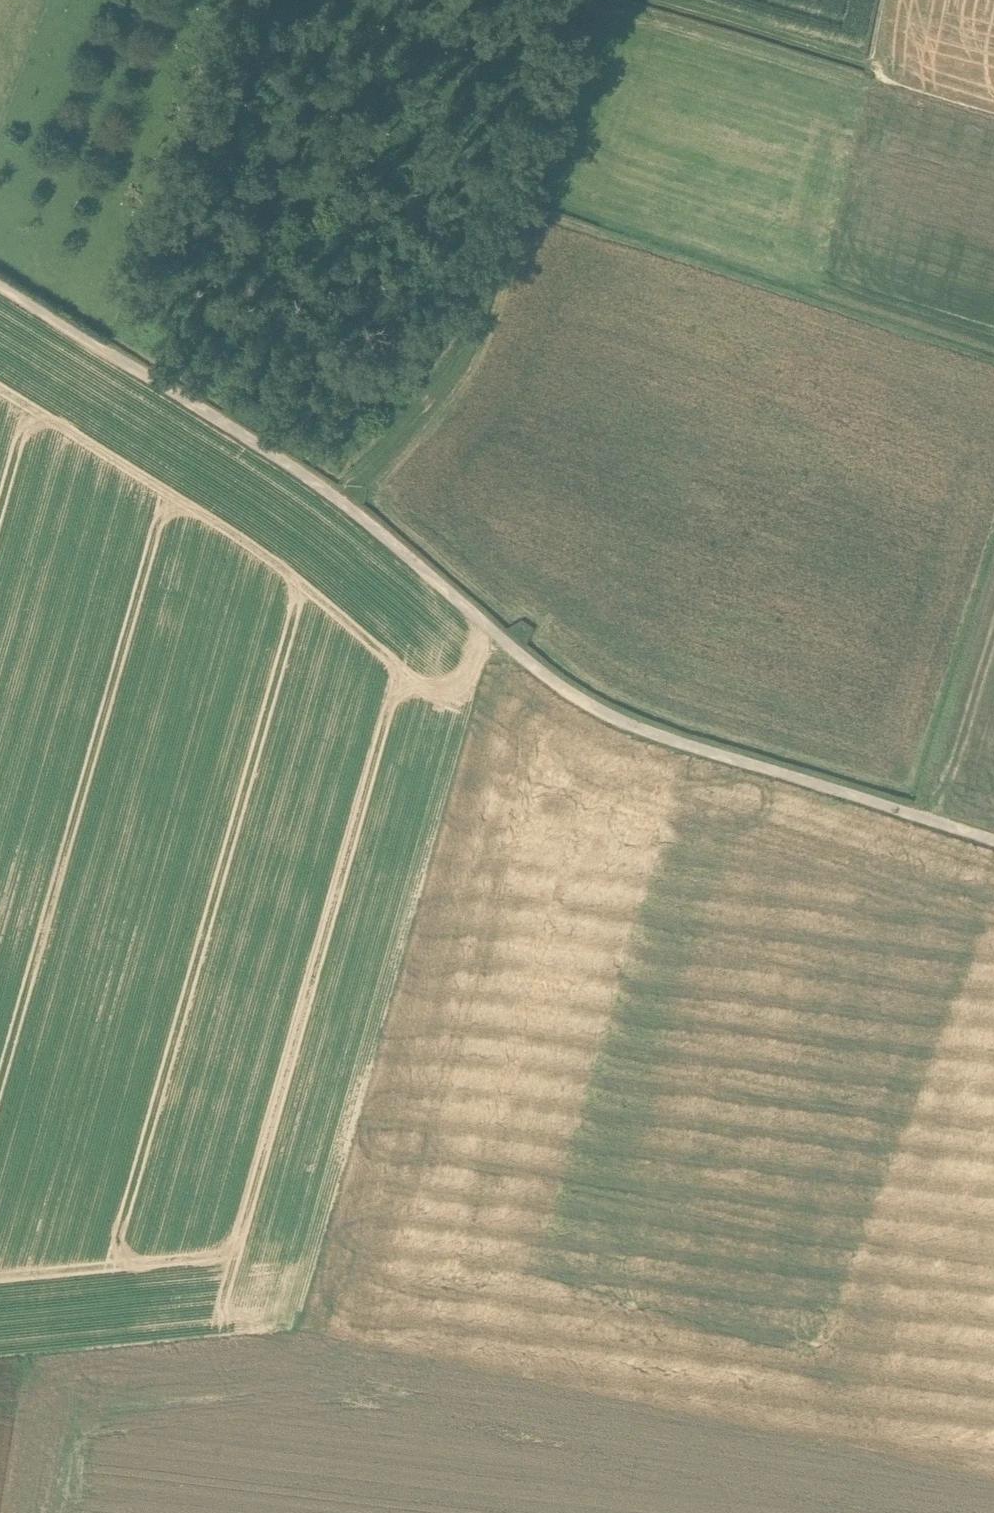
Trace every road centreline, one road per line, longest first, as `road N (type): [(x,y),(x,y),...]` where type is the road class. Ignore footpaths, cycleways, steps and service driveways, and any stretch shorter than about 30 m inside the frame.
road 1 (track): [(993,844),(594,708),(336,502)]
road 2 (track): [(336,502),(464,348),(580,0)]
road 3 (track): [(336,502),(0,285)]
road 4 (track): [(655,0),(868,63)]

